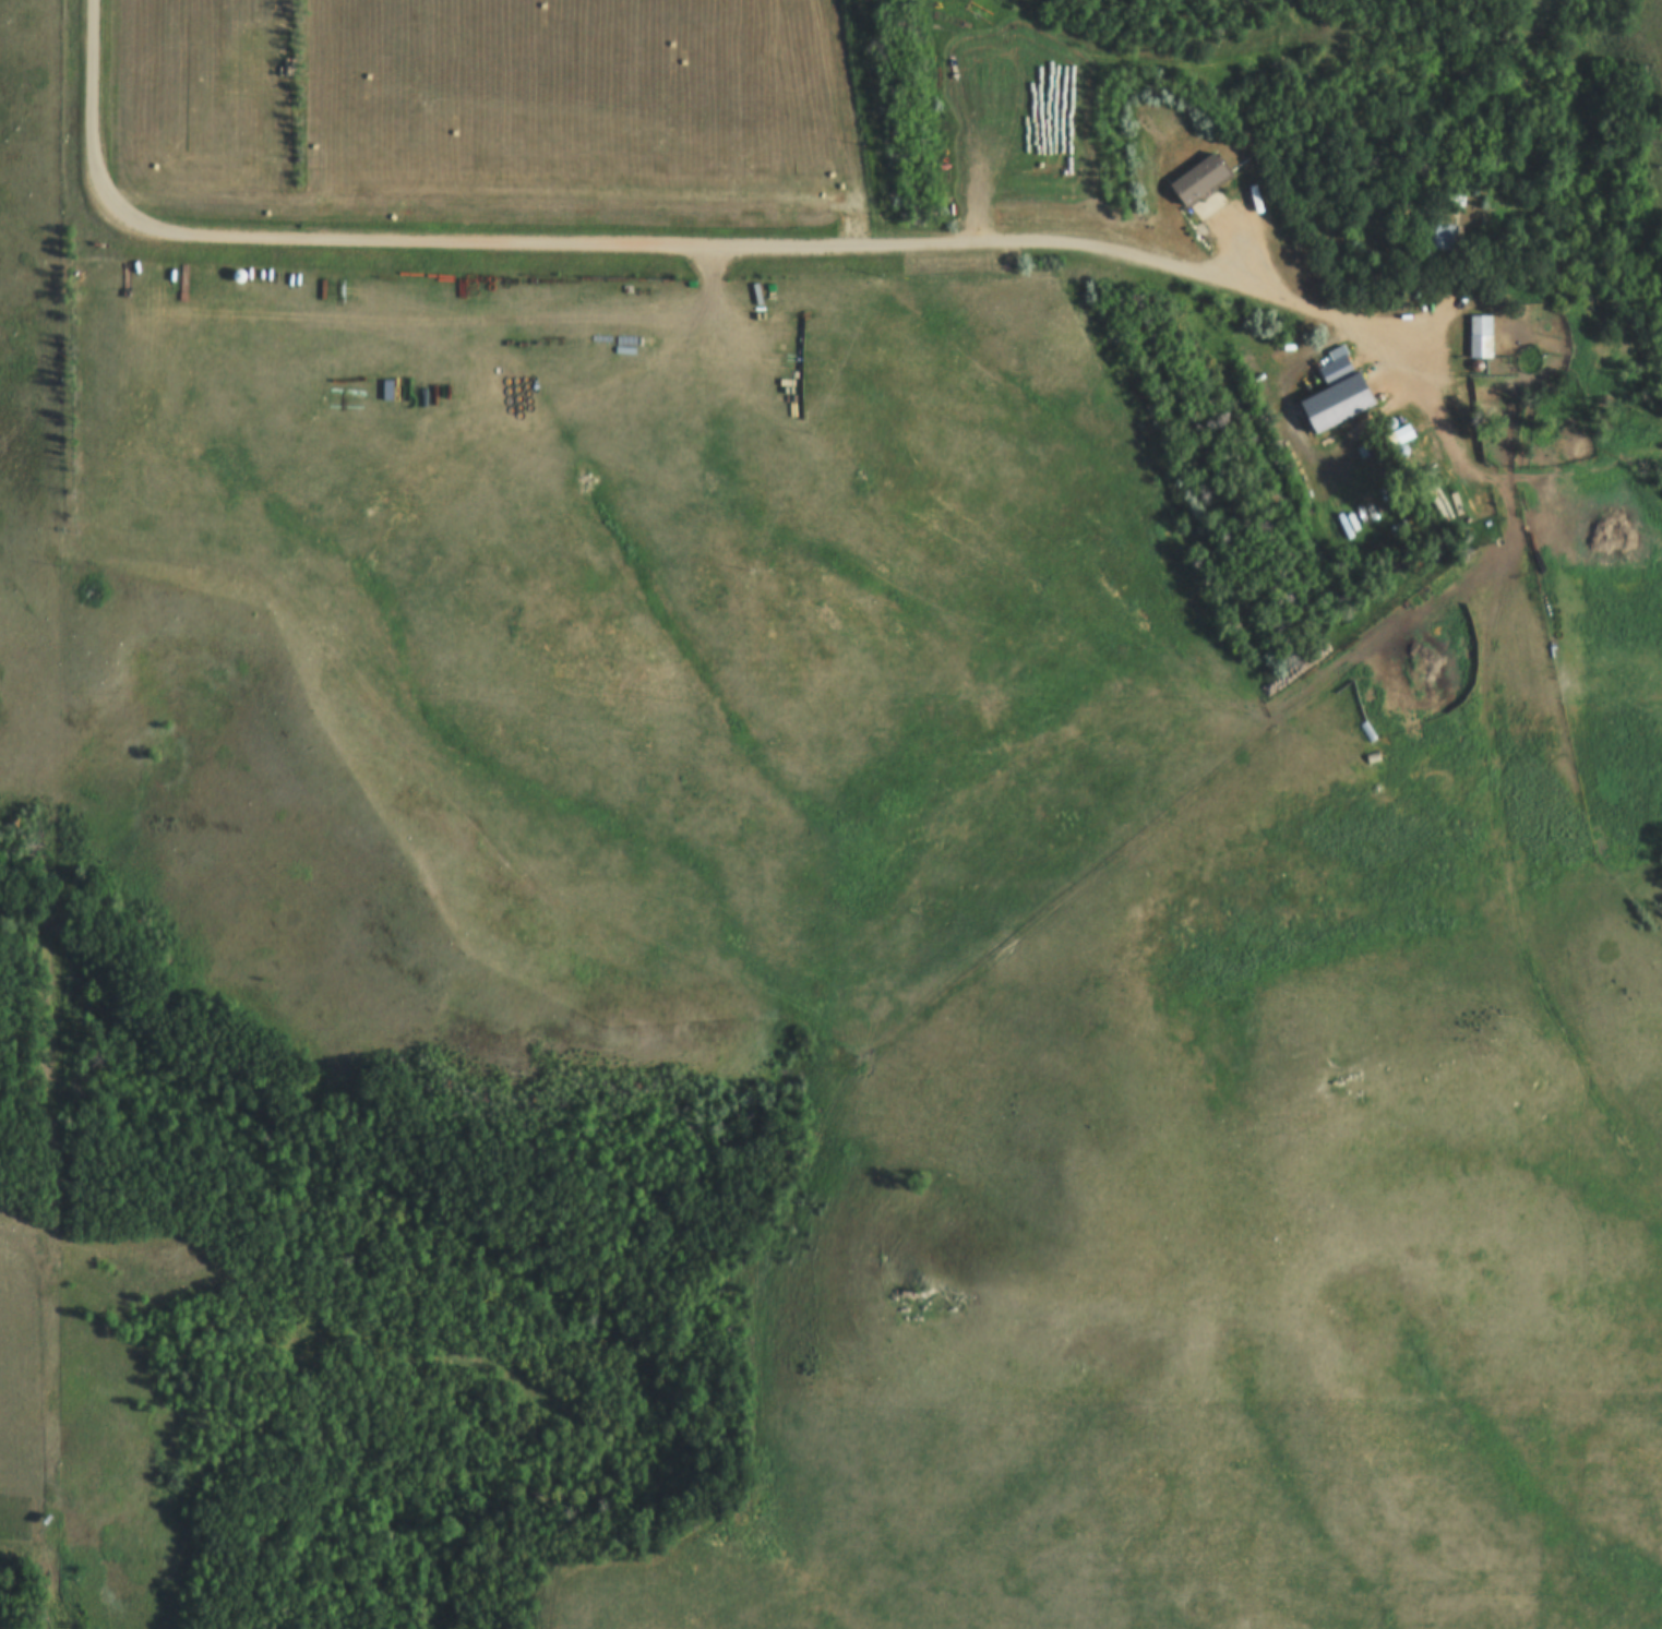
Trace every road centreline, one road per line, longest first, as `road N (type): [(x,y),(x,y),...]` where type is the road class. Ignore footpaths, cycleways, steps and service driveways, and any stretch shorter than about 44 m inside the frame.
road 1 (track): [(818,0),(863,250)]

